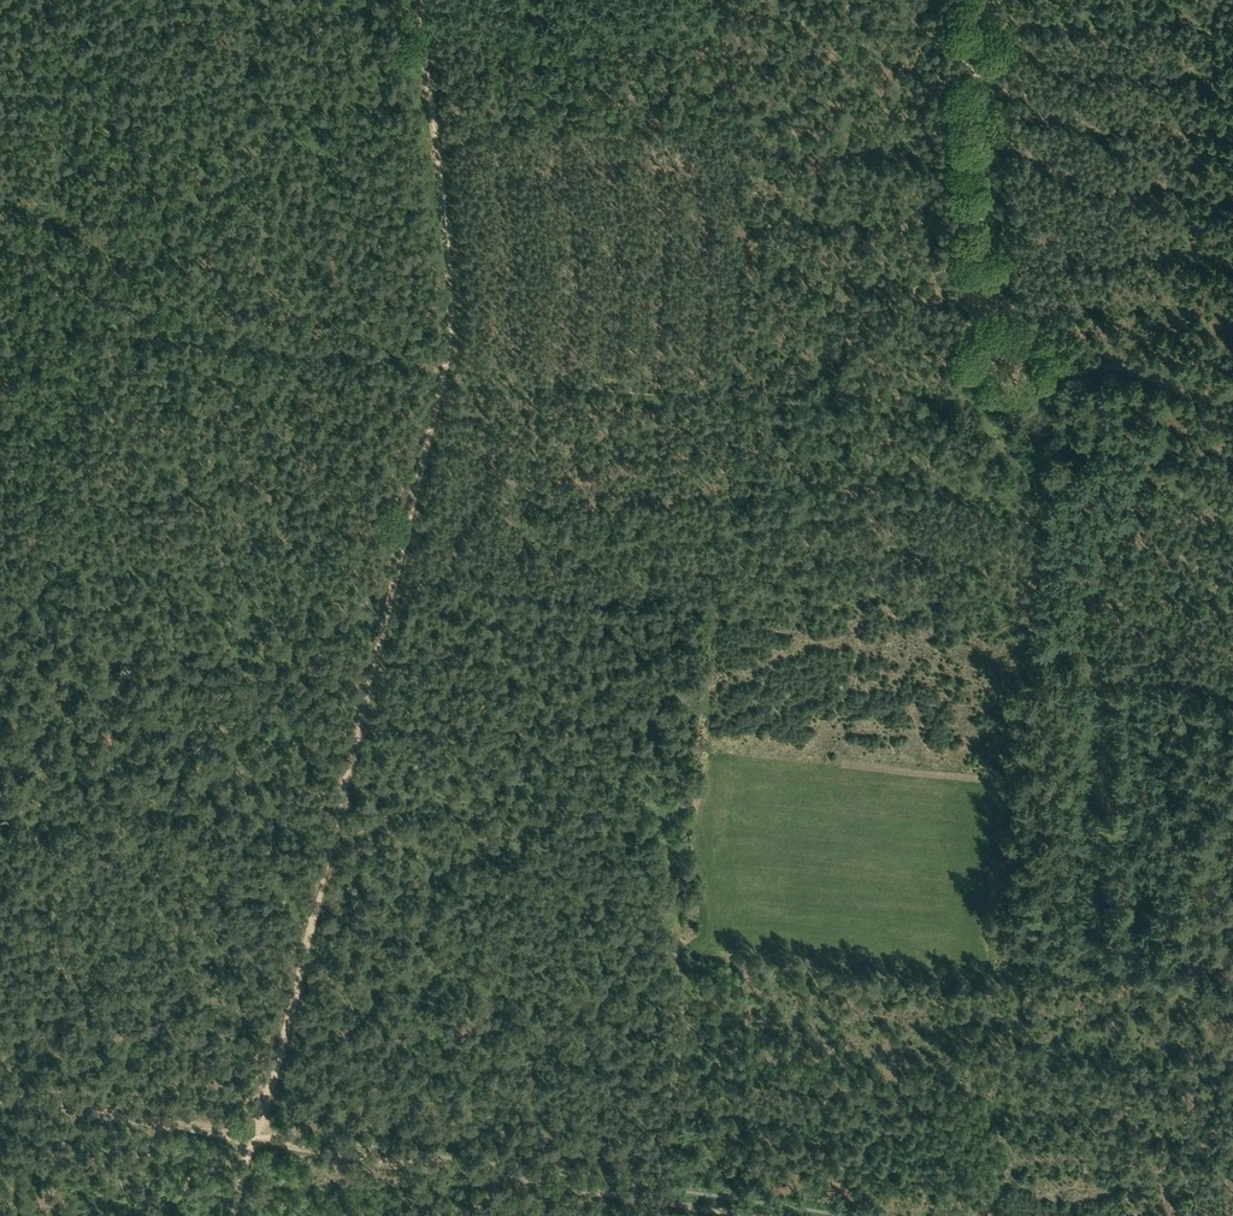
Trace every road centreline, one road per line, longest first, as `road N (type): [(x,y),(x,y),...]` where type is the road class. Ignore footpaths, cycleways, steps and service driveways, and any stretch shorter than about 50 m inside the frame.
road 1 (track): [(420,0),(451,325),(395,585),(253,1137)]
road 2 (track): [(253,1137),(777,1215)]
road 3 (track): [(0,1096),(253,1137)]

